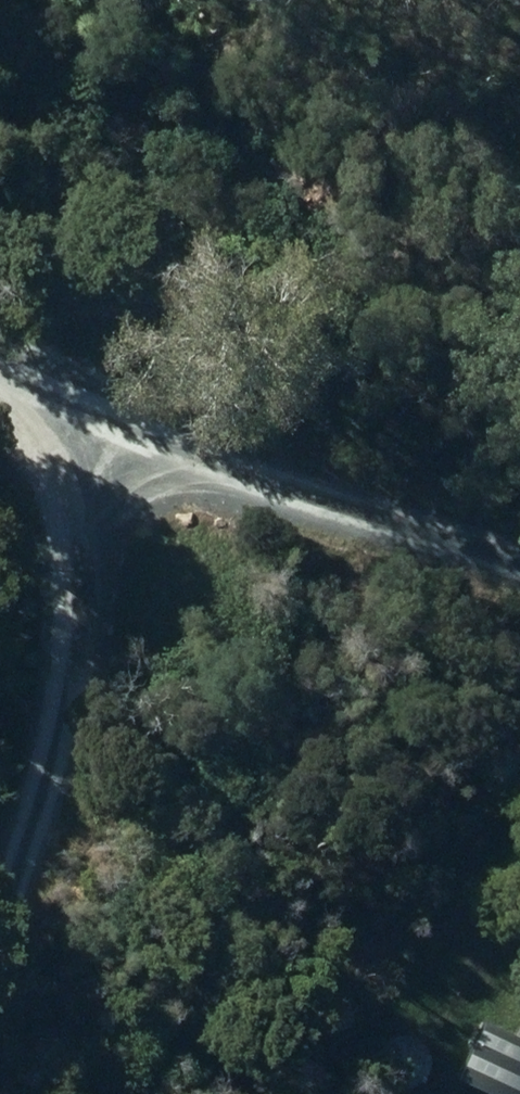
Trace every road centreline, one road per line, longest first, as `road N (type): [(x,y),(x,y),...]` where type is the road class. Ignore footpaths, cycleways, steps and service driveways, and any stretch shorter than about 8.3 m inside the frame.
road 1 (track): [(89,421),(519,557)]
road 2 (track): [(9,684),(89,421)]

